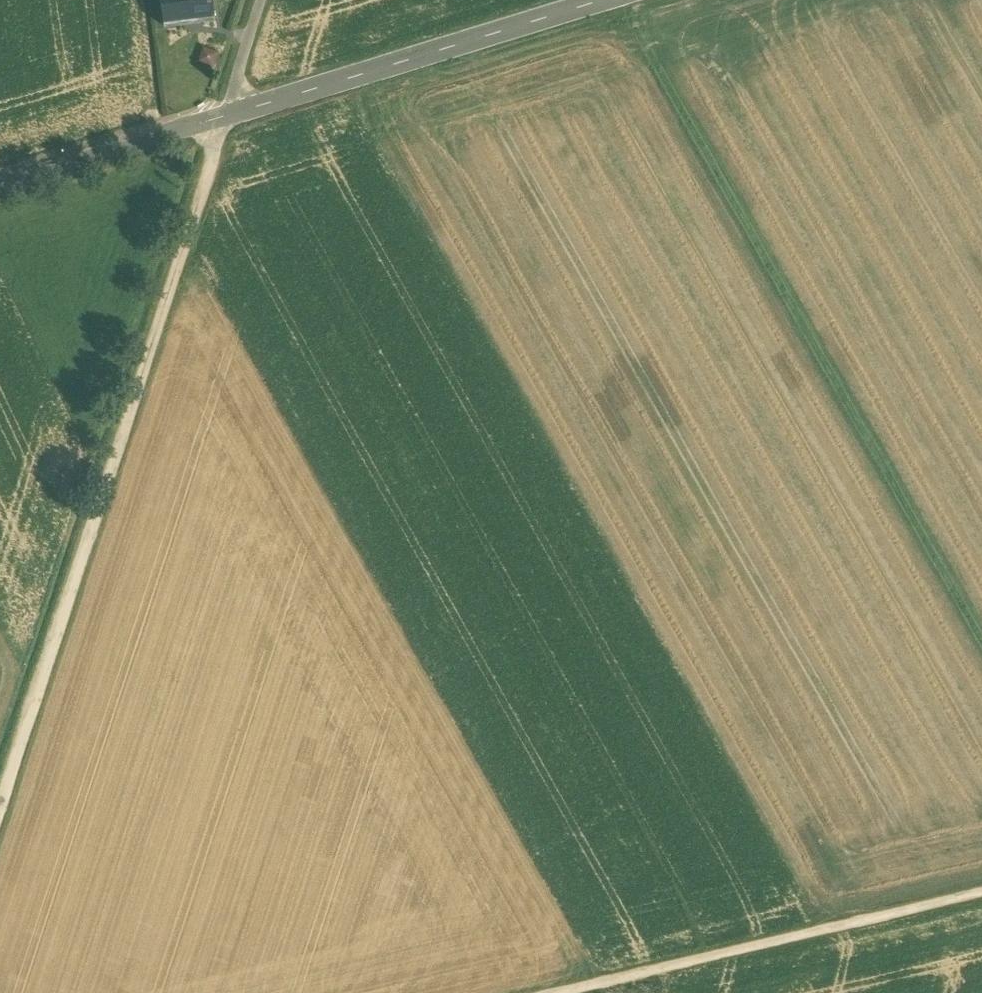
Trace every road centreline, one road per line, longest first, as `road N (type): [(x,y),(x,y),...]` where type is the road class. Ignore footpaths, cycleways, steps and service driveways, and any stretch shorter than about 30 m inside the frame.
road 1 (track): [(981,633),(620,0)]
road 2 (track): [(0,806),(223,117)]
road 3 (secondary): [(602,0),(0,183)]
road 4 (track): [(560,992),(981,892)]

